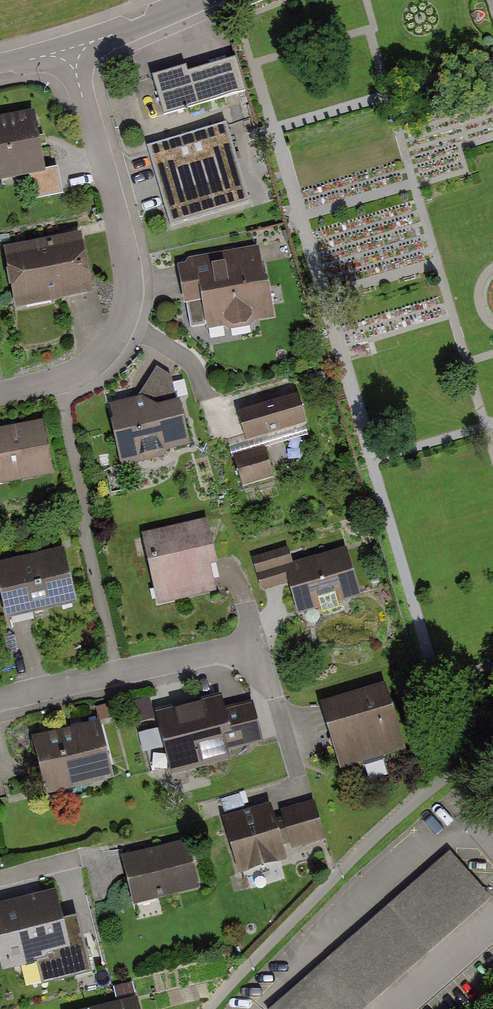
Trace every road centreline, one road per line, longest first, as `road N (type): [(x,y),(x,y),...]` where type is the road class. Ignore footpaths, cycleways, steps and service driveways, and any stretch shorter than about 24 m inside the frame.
road 1 (residential): [(69,50),(126,256),(129,304),(112,343),(88,364),(0,396)]
road 2 (residential): [(0,700),(245,650),(264,664),(295,769)]
road 3 (residential): [(201,0),(69,50)]

